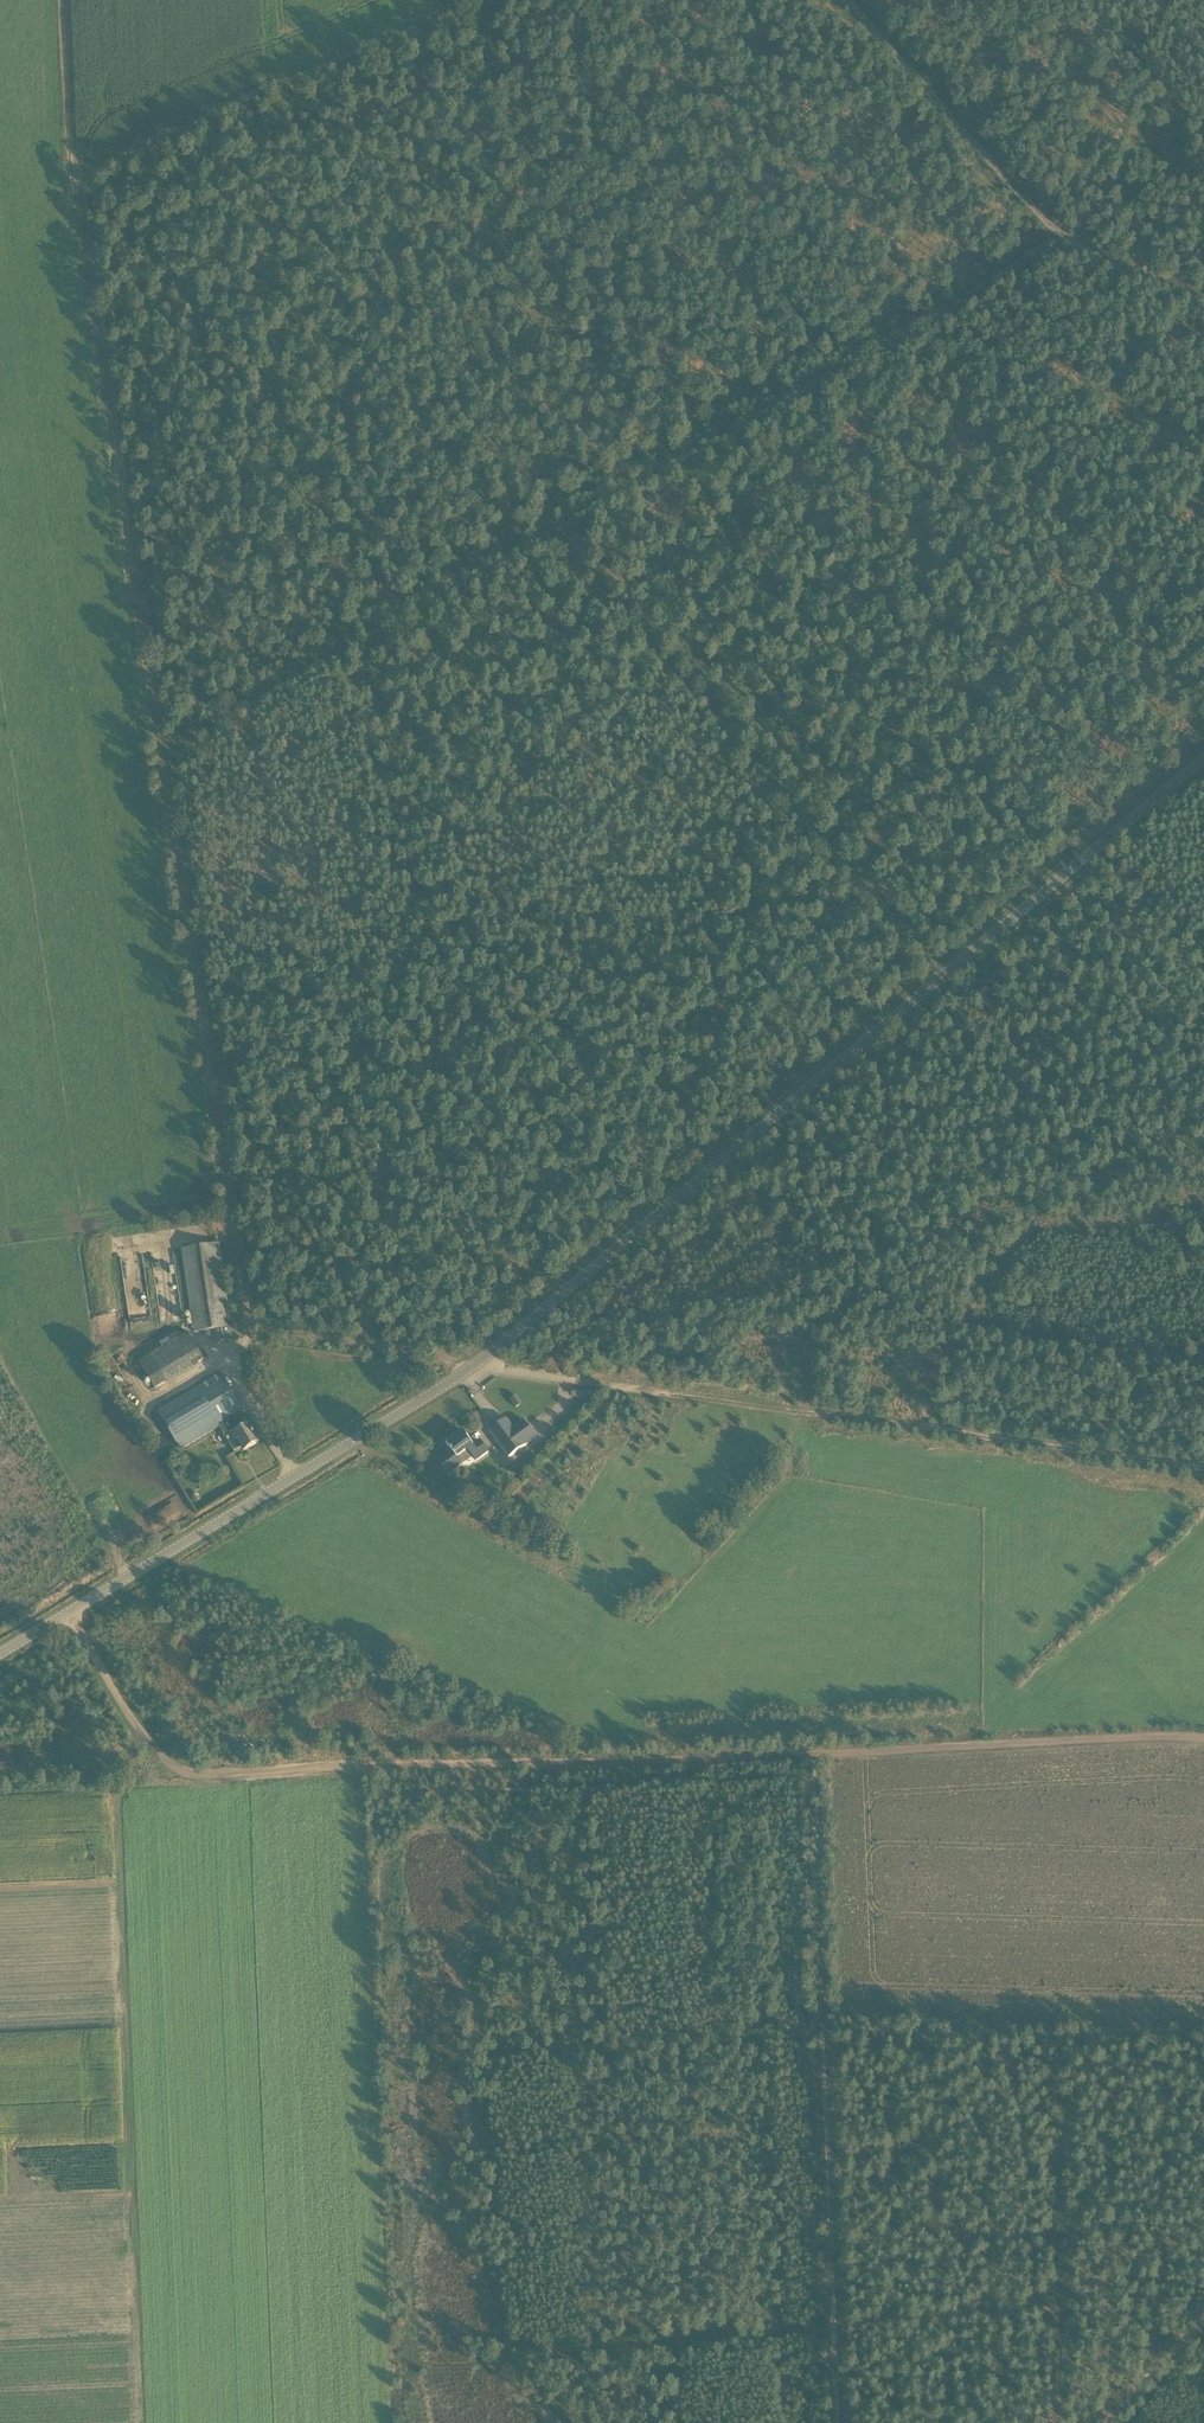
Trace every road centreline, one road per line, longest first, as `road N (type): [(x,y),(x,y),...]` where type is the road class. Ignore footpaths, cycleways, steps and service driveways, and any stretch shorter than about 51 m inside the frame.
road 1 (track): [(63,0),(75,180),(249,1331),(1203,1470)]
road 2 (unclassified): [(0,1653),(478,1366),(1203,756)]
road 3 (track): [(1064,235),(161,757)]
road 4 (track): [(365,1767),(1203,1740)]
road 5 (track): [(550,534),(940,978)]
road 6 (track): [(475,0),(75,180)]
road 7 (track): [(1150,279),(1068,239),(1031,207),(845,0)]
road 8 (track): [(69,1612),(123,1710),(174,1770),(225,1779),(365,1767)]
road 9 (track): [(824,2034),(838,2327)]
road 10 (track): [(812,1789),(824,2034)]
road 11 (track): [(1203,2309),(1104,2422)]

